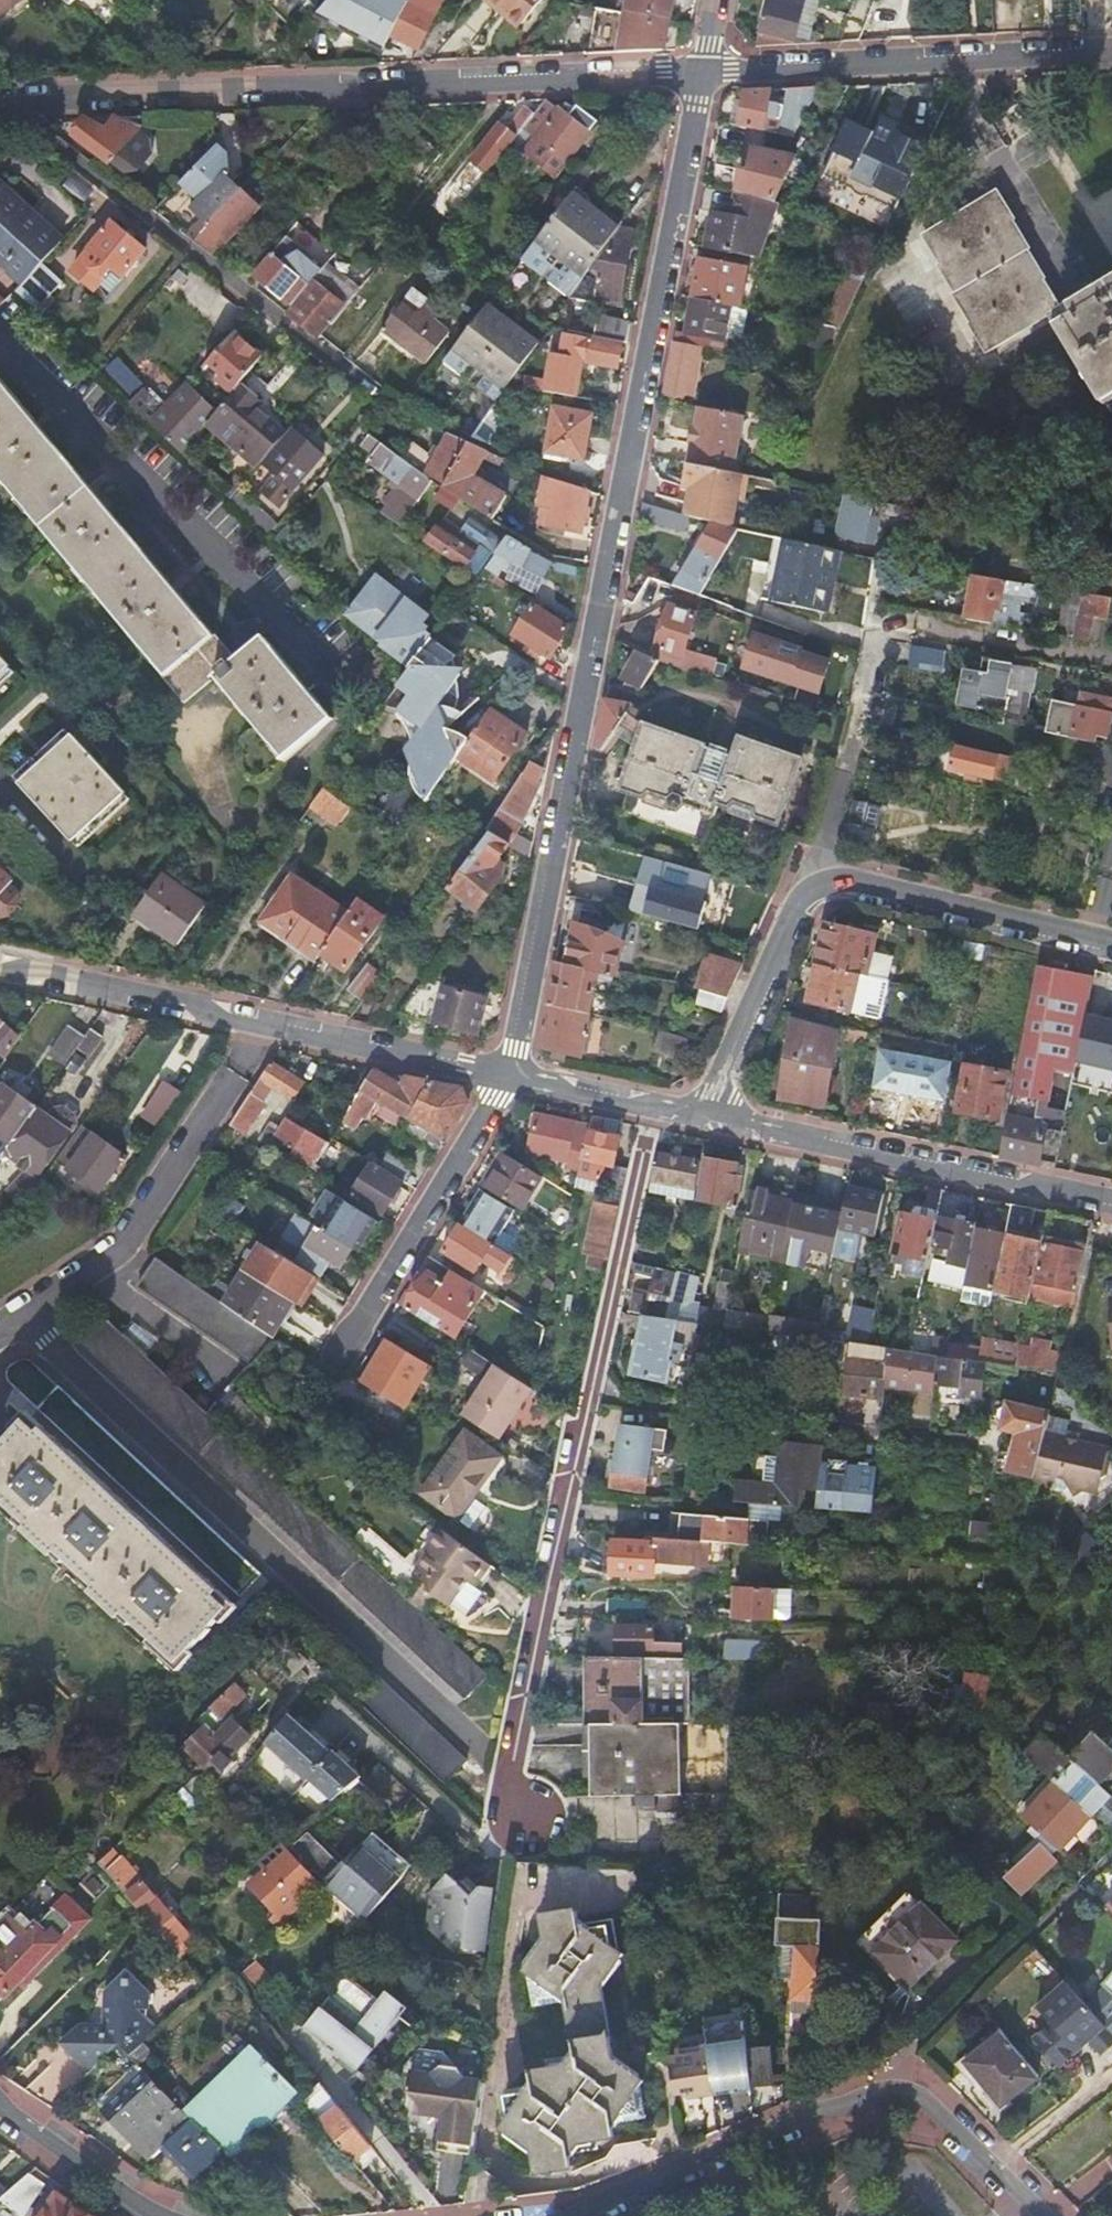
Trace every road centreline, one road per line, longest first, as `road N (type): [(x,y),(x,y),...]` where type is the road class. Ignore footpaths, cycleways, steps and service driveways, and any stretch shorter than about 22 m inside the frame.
road 1 (residential): [(704,71),(509,1077)]
road 2 (residential): [(4,104),(704,71)]
road 3 (residential): [(578,2215),(816,2112),(896,2091),(929,2103),(1051,2215)]
road 4 (residential): [(4,104),(383,399)]
road 5 (residential): [(523,1821),(508,1772),(587,1401)]
road 6 (residential): [(1111,1205),(706,1115)]
road 7 (residential): [(704,71),(1111,51)]
road 8 (residential): [(262,1026),(122,1242),(0,1324)]
road 9 (residential): [(956,1442),(587,1401)]
road 10 (residential): [(336,1357),(509,1077)]
road 11 (residential): [(587,1401),(651,1105)]
road 12 (residential): [(822,880),(850,878),(1111,943)]
road 13 (residential): [(262,1026),(0,971)]
road 14 (residential): [(822,880),(883,620)]
road 15 (residential): [(706,1115),(791,906),(822,880)]
road 16 (residential): [(509,1077),(262,1026)]
road 17 (residential): [(0,2109),(151,2215)]
road 18 (residential): [(651,1105),(509,1077)]

